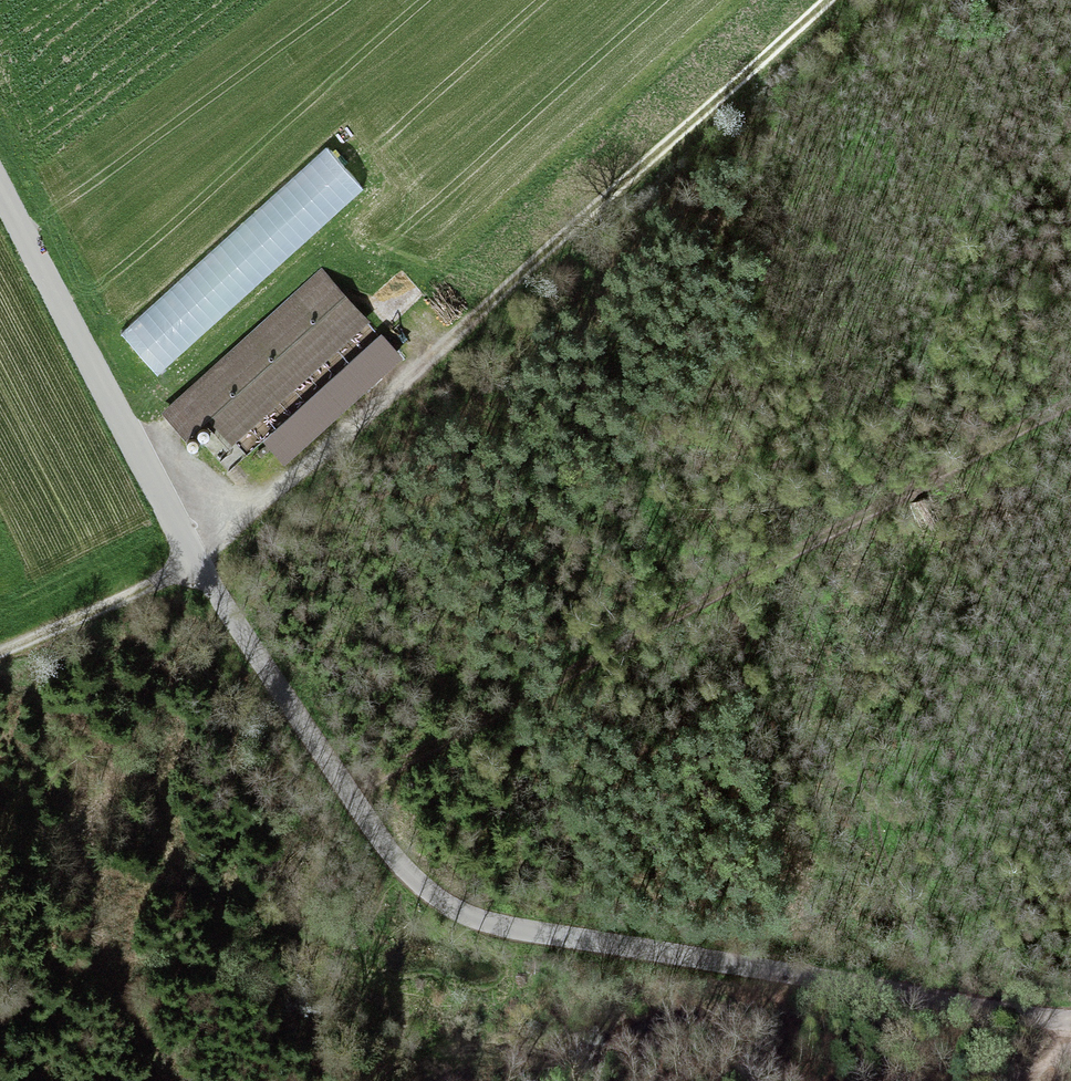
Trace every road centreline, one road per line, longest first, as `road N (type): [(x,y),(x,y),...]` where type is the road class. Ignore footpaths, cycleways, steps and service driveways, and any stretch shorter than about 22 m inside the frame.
road 1 (unclassified): [(0,189),(200,568),(351,801),(429,891),(510,927),(1070,1022)]
road 2 (track): [(838,0),(200,568)]
road 3 (track): [(1070,409),(351,801)]
road 4 (track): [(0,658),(200,568)]

